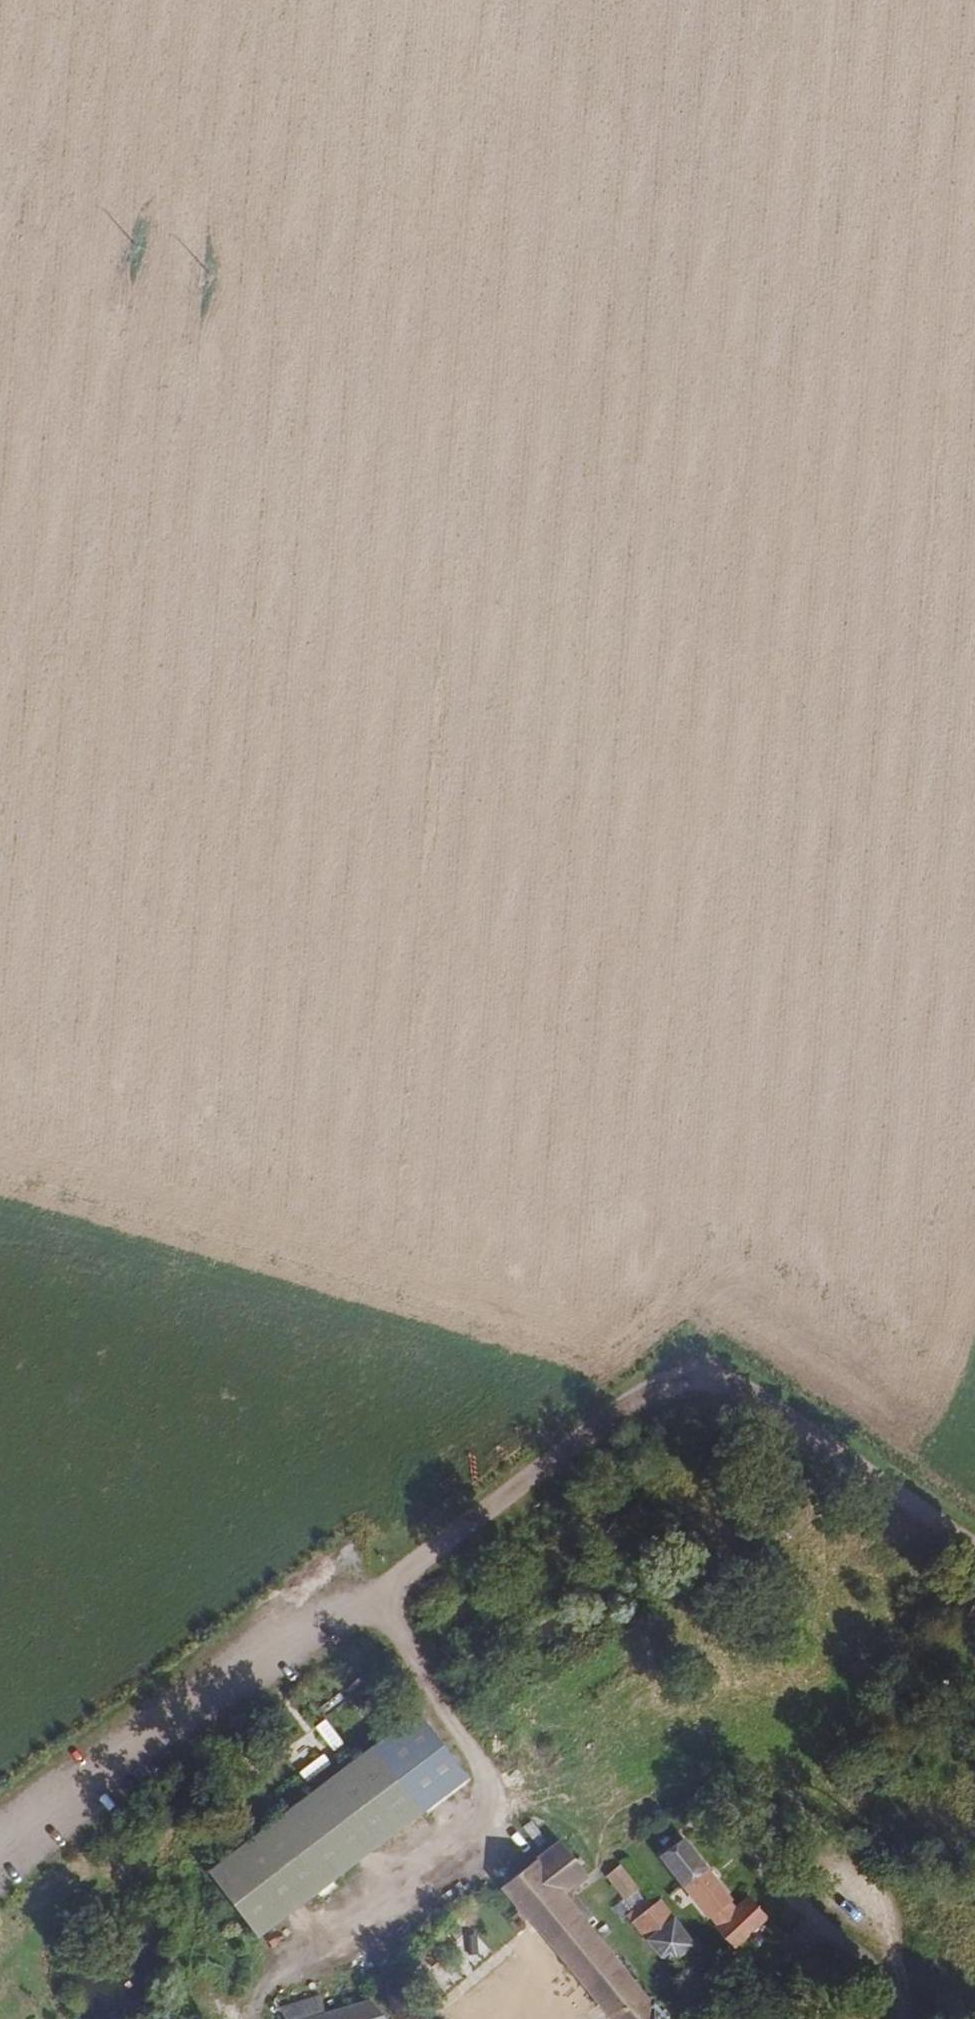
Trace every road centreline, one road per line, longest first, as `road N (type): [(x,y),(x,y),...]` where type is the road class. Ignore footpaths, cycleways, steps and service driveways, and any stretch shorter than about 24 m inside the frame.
road 1 (track): [(910,2018),(892,1924),(821,1858)]

